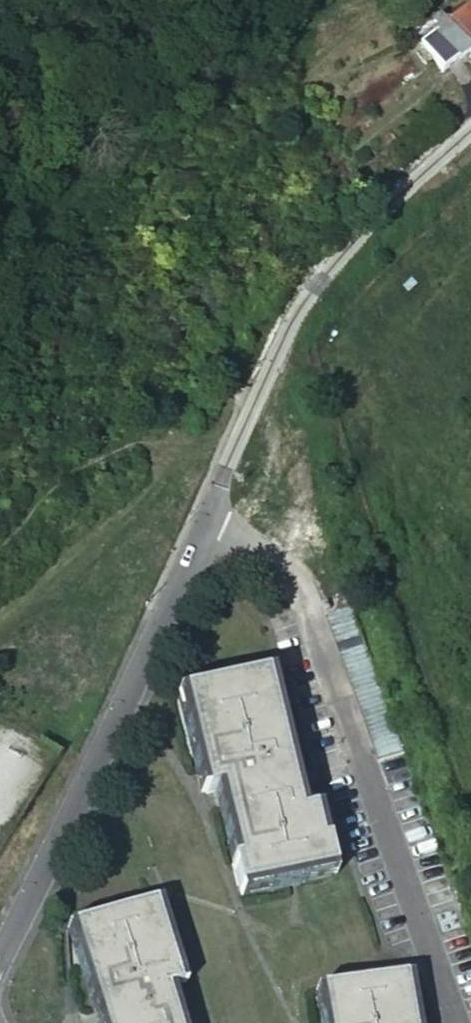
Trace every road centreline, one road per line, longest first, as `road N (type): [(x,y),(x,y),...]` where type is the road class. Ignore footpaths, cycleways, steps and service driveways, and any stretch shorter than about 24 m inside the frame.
road 1 (residential): [(455,1022),(306,583),(202,523)]
road 2 (residential): [(202,523),(298,309),(399,194),(470,133)]
road 3 (unclassified): [(0,954),(202,523)]
road 4 (track): [(0,614),(197,457),(236,447)]

